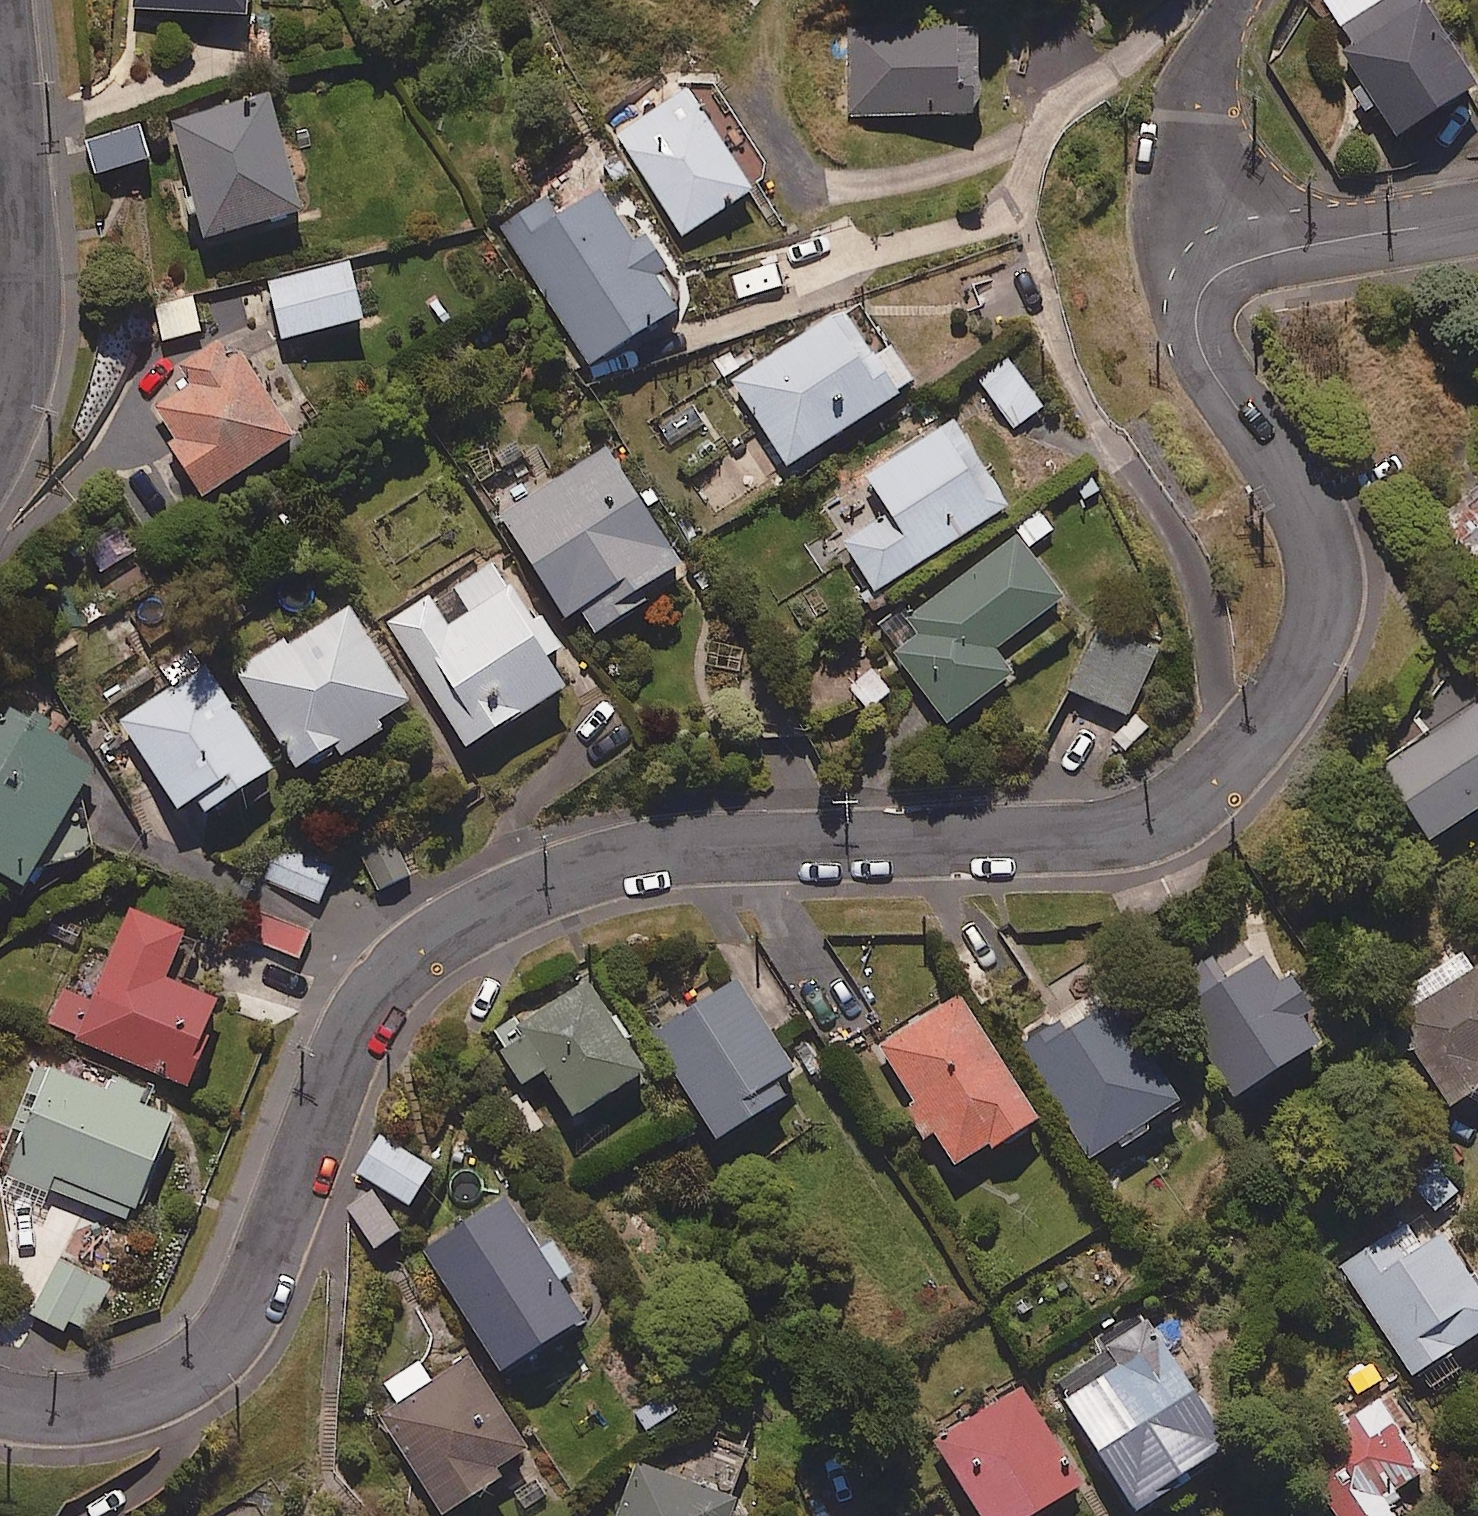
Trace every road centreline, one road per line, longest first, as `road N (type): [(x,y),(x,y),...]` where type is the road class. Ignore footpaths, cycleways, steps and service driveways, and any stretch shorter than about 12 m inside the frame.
road 1 (residential): [(1262,251),(1229,262),(1203,284),(1191,308),(1192,336),(1296,493),(1319,557),(1322,599),(1294,688),(1212,786),(1178,812),(1135,828),(678,850),(570,871),(506,897),(412,957),(377,997),(350,1043),(257,1293),(238,1331),(208,1364),(167,1389),(123,1402),(82,1408),(0,1400)]
road 2 (residential): [(0,423),(26,318),(0,10)]
road 3 (residential): [(1236,0),(1200,73),(1190,162),(1220,223),(1262,251)]
road 4 (residential): [(1262,251),(1477,216)]

